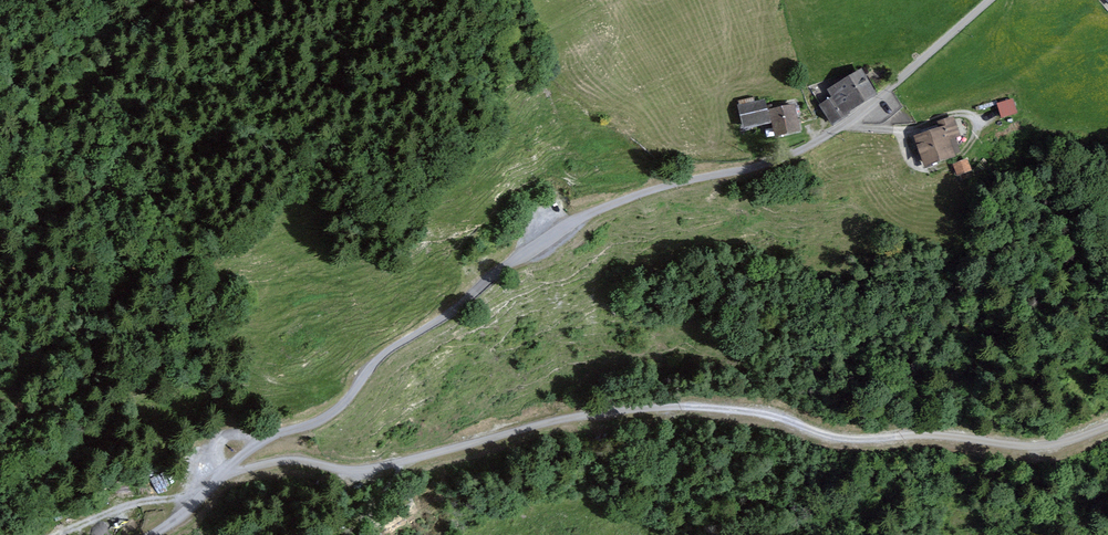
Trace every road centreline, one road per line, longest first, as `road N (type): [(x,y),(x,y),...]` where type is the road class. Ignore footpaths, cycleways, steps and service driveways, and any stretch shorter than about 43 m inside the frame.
road 1 (tertiary): [(230,468),(255,444),(342,405),(391,348),(522,253),(608,205),(814,143),(880,99),(992,0)]
road 2 (unclassified): [(230,468),(296,460),(348,473),(575,417),(674,407),(742,412),(865,441),(942,436),(1072,450),(1107,442)]

